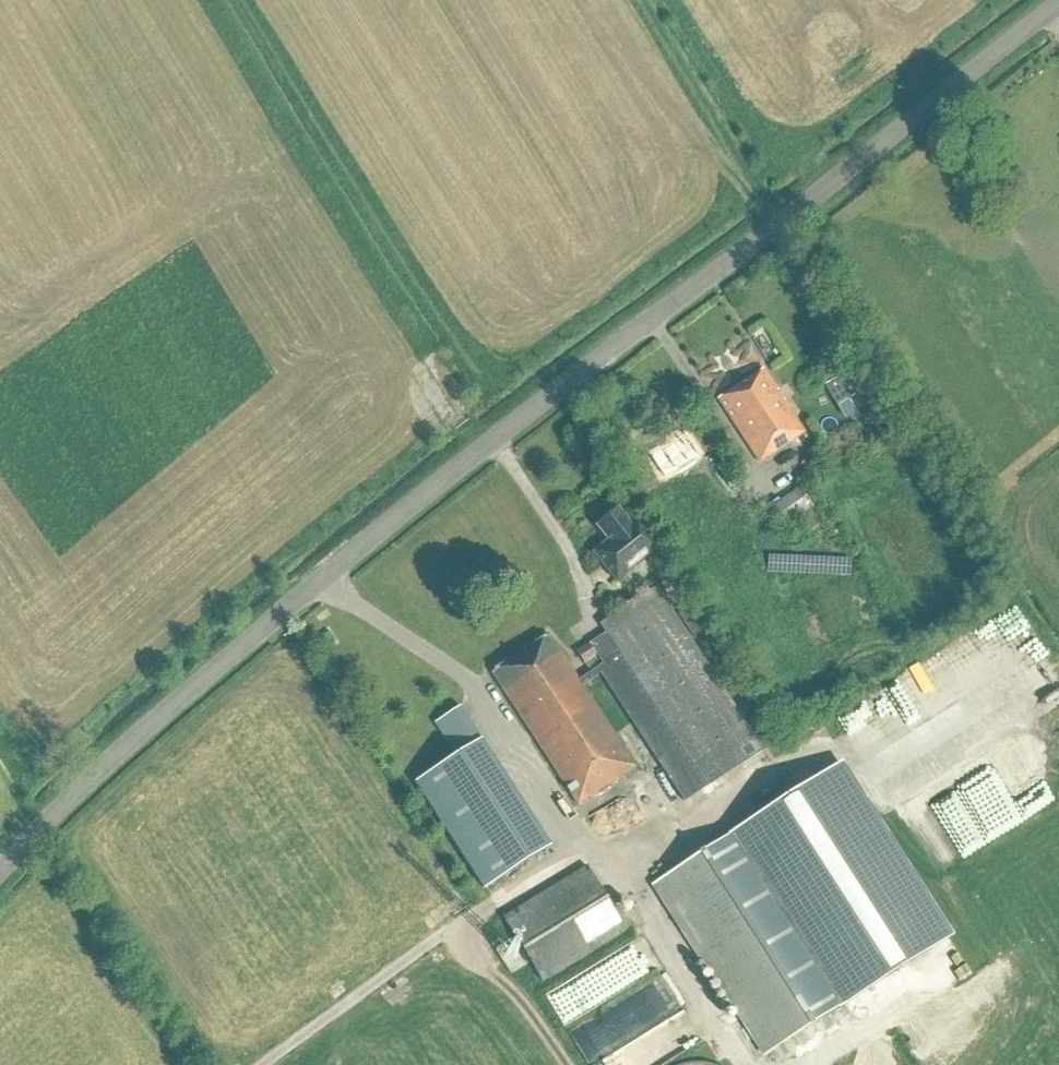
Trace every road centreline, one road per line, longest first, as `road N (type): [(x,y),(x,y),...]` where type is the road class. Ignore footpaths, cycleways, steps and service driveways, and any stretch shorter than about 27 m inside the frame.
road 1 (unclassified): [(0,874),(124,748),(324,578),(1058,2)]
road 2 (track): [(491,974),(455,926),(262,1064)]
road 3 (track): [(570,853),(455,926)]

